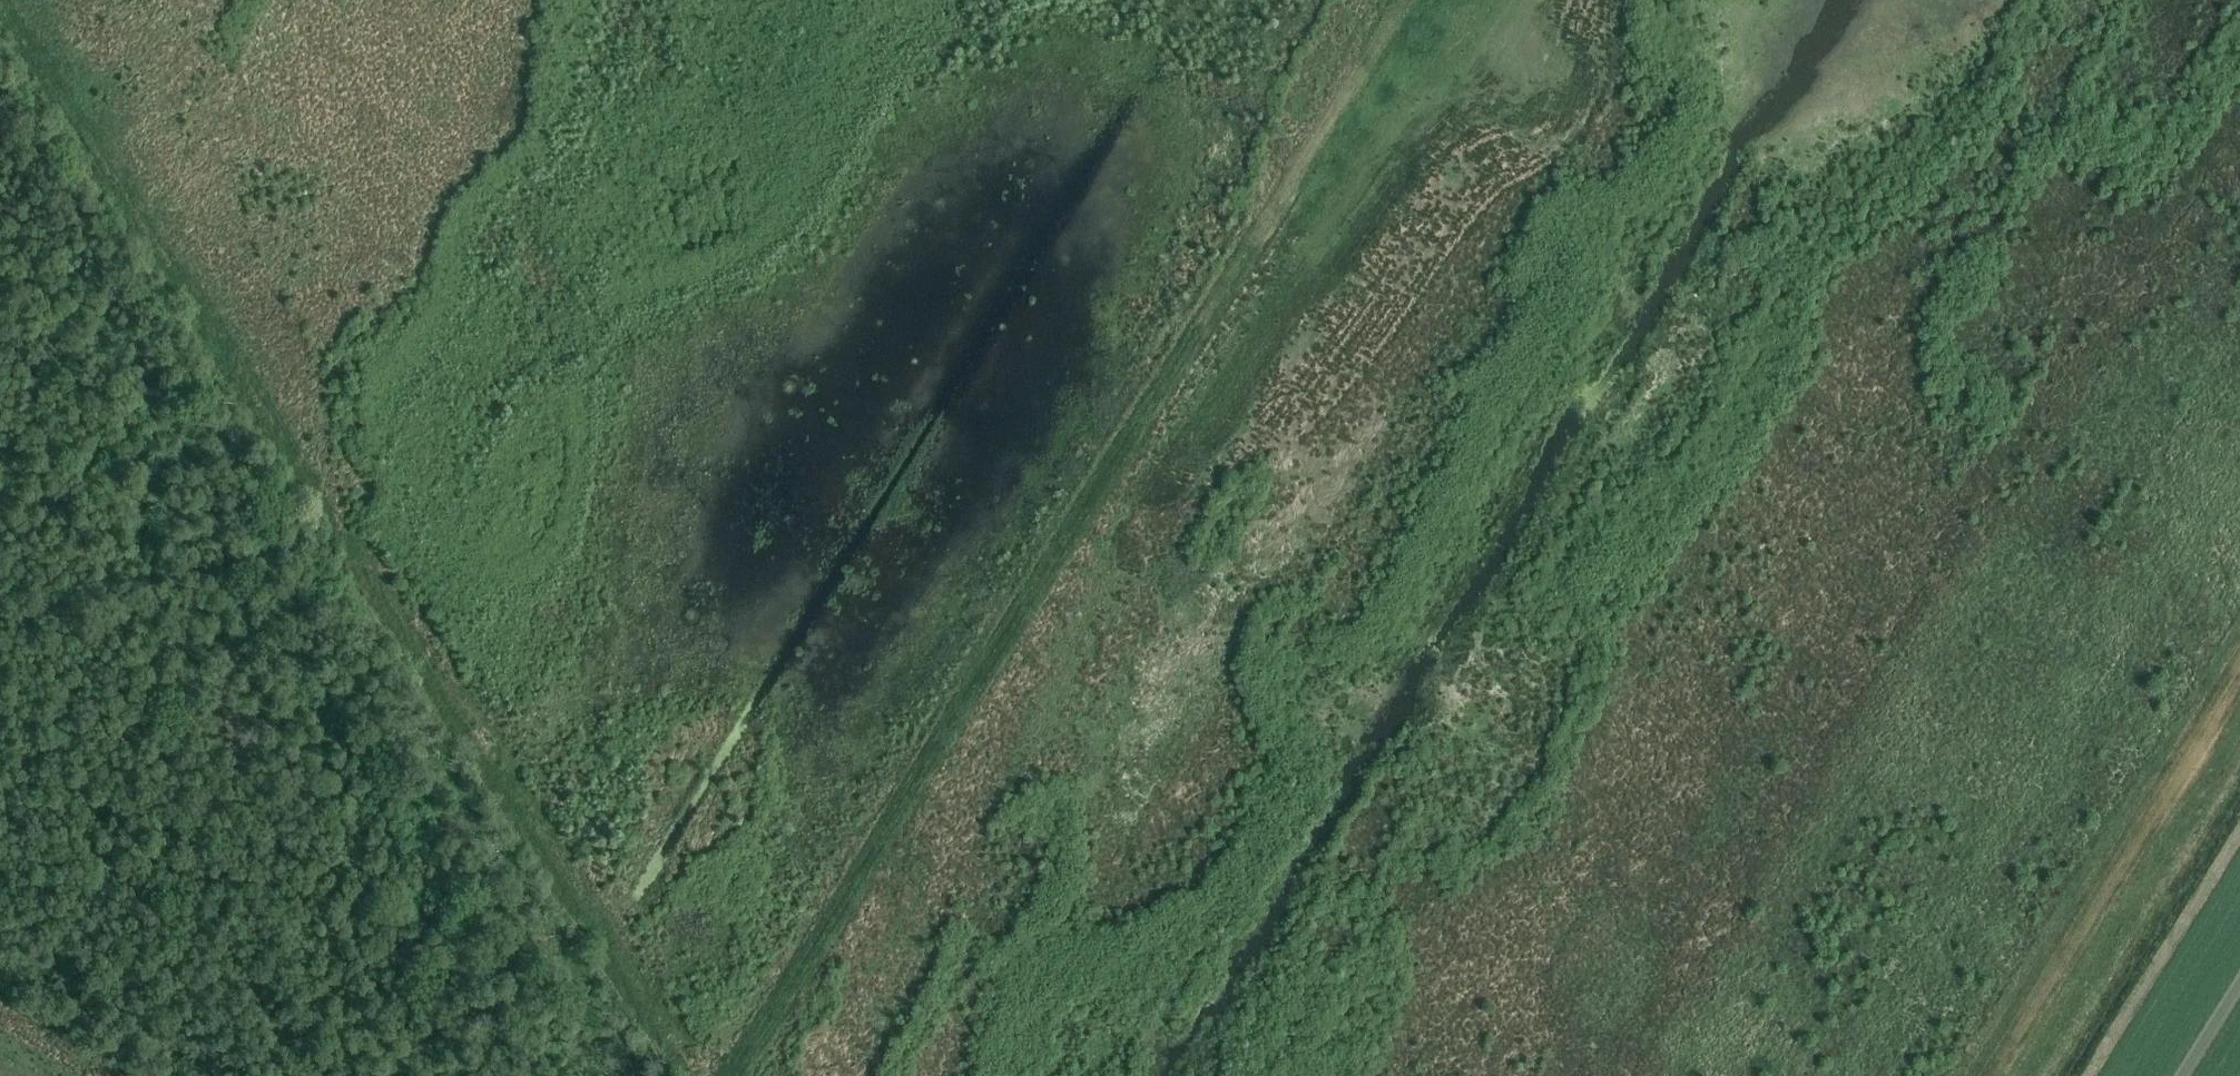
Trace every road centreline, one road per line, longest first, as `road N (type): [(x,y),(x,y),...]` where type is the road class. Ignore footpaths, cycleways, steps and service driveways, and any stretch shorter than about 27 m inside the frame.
road 1 (track): [(1409,0),(727,1075)]
road 2 (track): [(2239,846),(2097,1075)]

